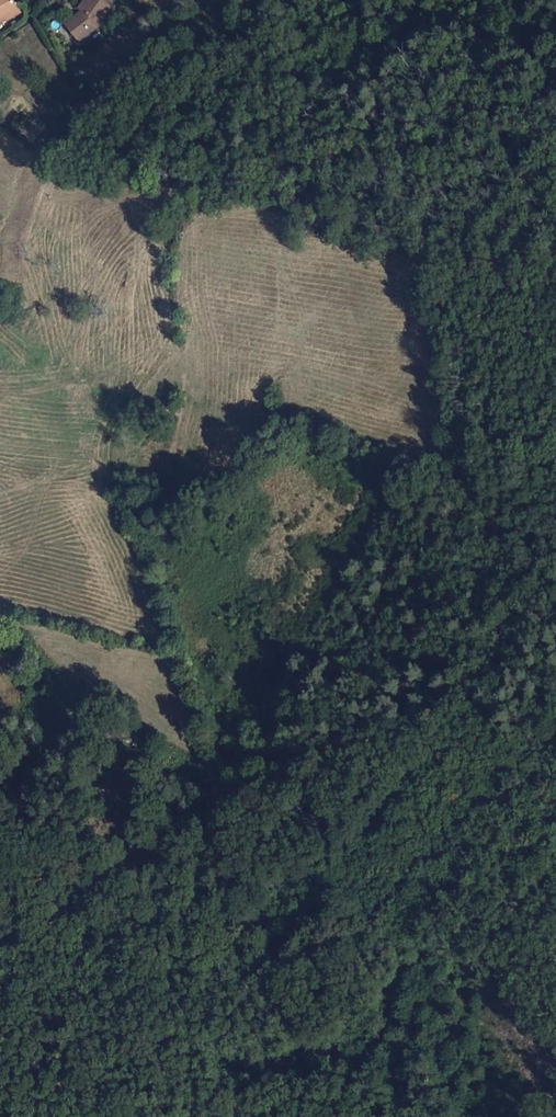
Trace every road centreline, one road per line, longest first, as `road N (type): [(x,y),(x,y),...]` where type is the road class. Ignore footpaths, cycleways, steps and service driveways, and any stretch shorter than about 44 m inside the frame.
road 1 (track): [(0,952),(238,921),(352,840),(555,614)]

